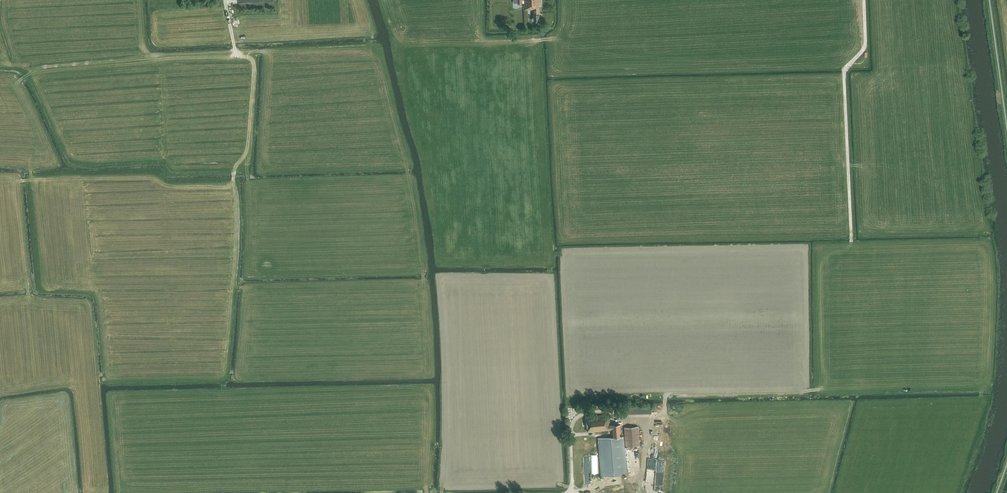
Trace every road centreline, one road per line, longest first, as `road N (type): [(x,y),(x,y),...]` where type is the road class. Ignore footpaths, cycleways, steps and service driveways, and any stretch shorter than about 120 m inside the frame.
road 1 (track): [(851,241),(844,75),(864,47),(864,0)]

